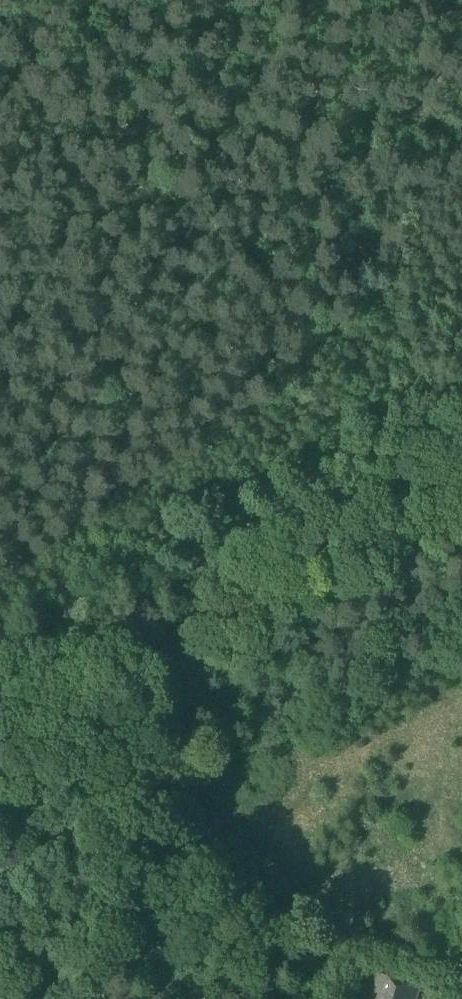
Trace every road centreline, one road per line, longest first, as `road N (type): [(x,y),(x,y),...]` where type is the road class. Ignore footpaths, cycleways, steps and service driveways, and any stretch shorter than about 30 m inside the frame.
road 1 (tertiary): [(0,700),(461,381)]
road 2 (track): [(461,510),(301,615),(85,735),(0,795)]
road 3 (track): [(85,735),(98,755),(89,858),(102,991),(91,998)]

